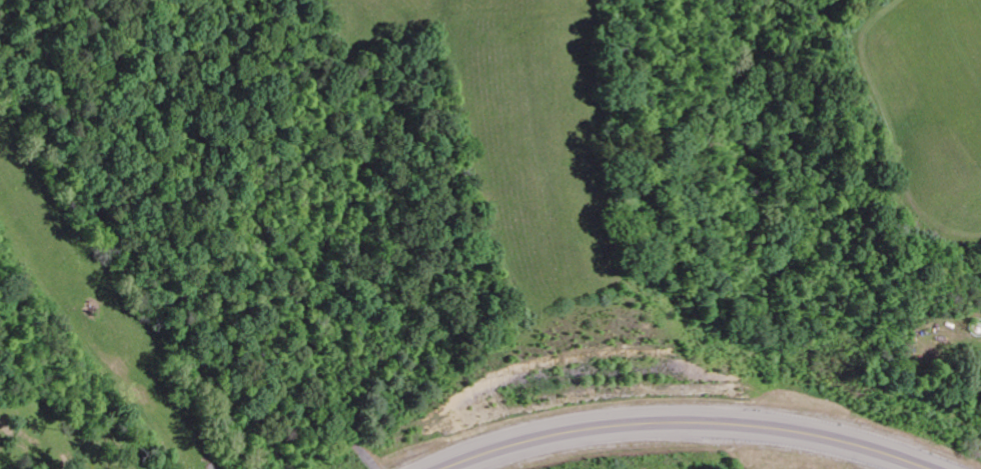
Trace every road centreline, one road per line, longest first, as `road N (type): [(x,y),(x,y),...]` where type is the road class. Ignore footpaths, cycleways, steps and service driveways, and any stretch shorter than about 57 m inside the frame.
road 1 (trunk): [(923,468),(774,428),(669,420),(575,429),(443,468)]

